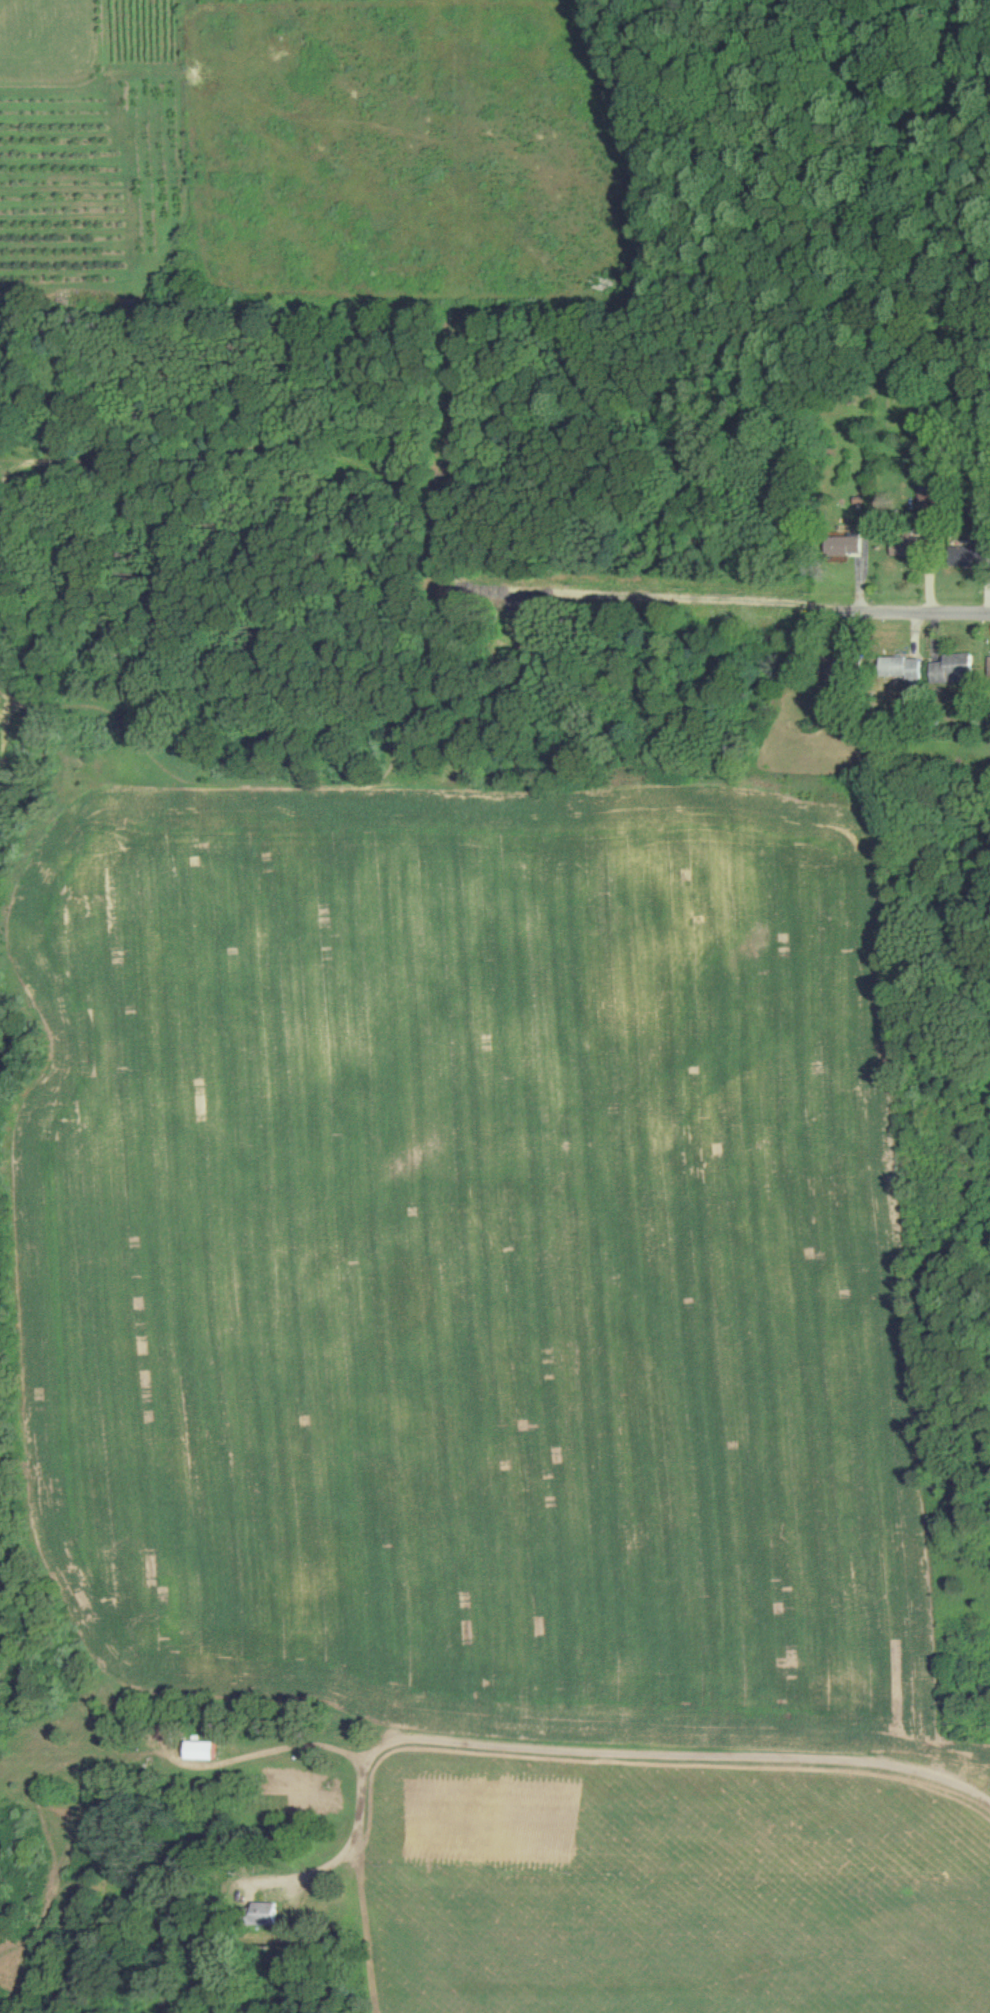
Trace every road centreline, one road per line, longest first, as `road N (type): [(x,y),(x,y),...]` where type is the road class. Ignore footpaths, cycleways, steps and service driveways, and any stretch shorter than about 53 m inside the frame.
road 1 (residential): [(124,1738),(378,1738),(844,1759),(904,1765),(989,1804)]
road 2 (residential): [(822,626),(891,605),(989,617)]

